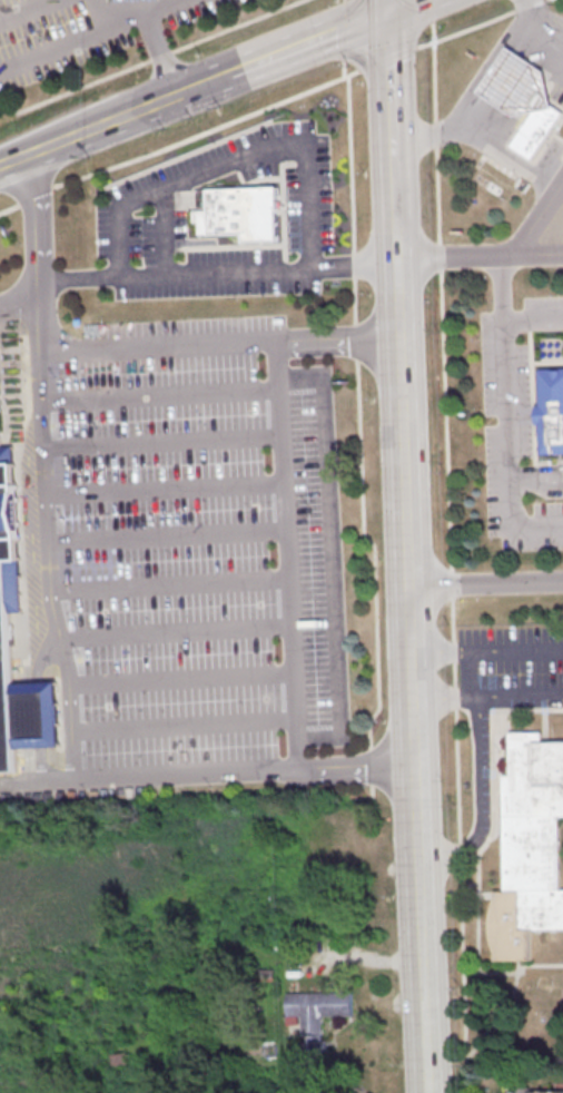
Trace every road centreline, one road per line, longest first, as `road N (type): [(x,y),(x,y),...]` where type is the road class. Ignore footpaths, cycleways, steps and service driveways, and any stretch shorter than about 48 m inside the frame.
road 1 (secondary): [(429,1092),(408,581)]
road 2 (secondary): [(408,581),(396,262)]
road 3 (tertiary): [(0,164),(177,92)]
road 4 (tertiary): [(229,72),(386,11)]

